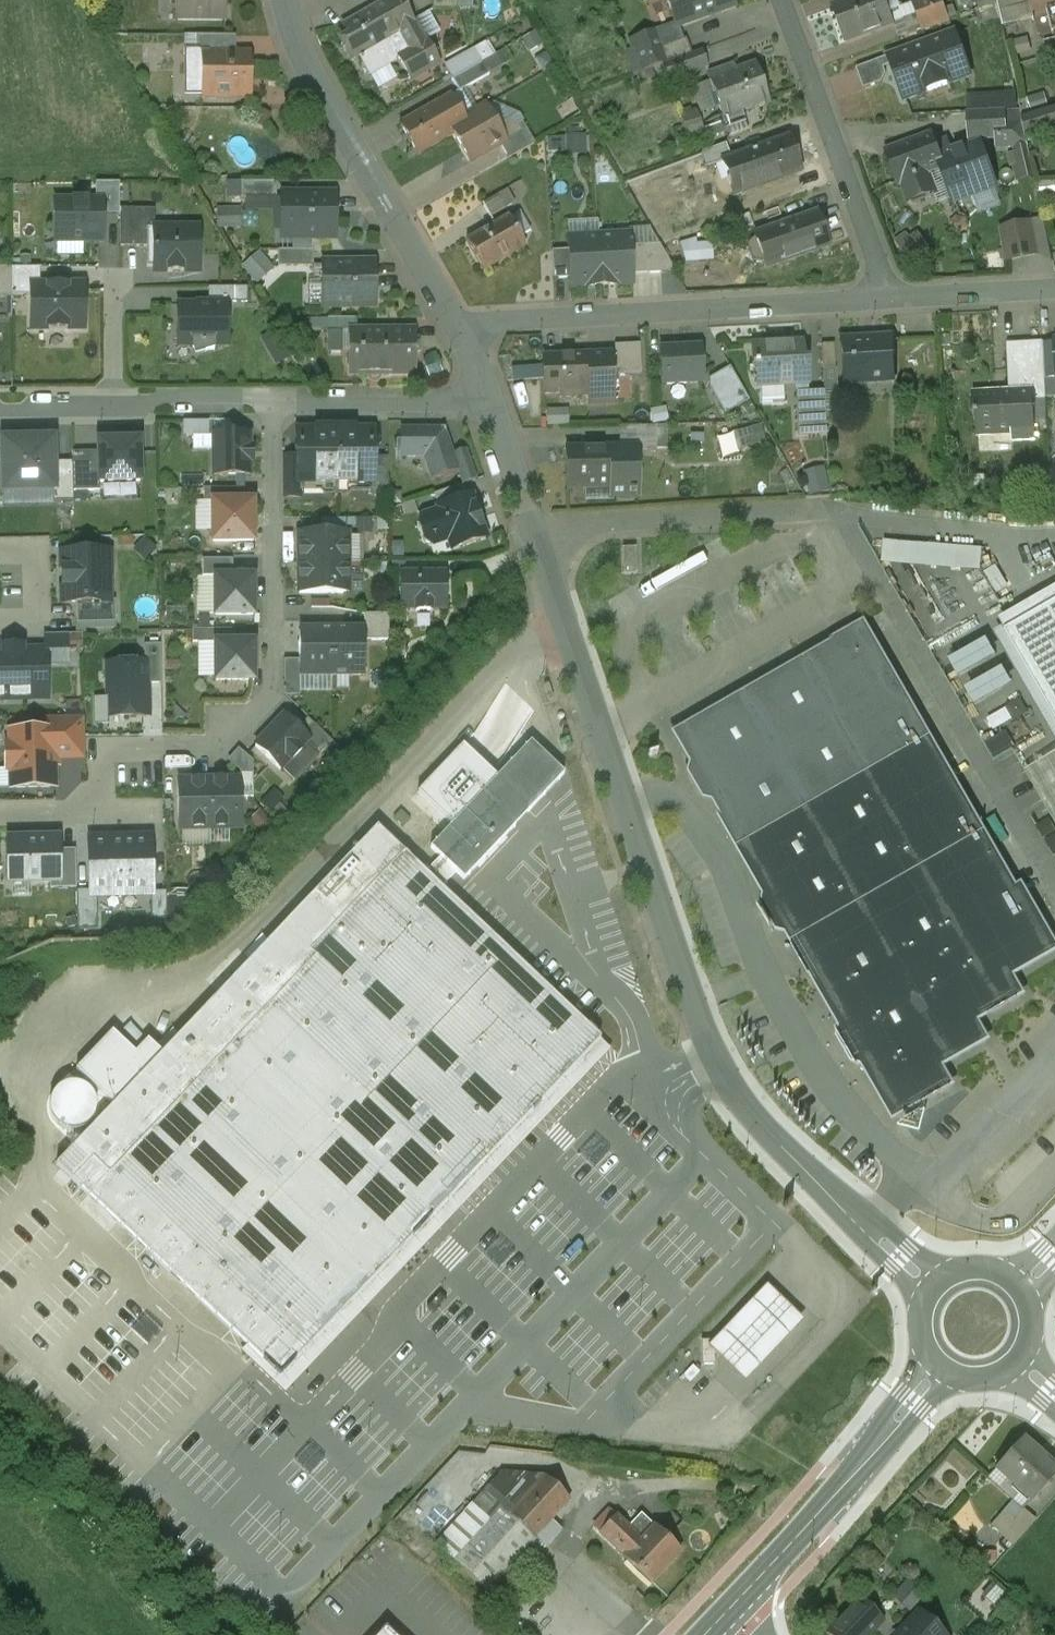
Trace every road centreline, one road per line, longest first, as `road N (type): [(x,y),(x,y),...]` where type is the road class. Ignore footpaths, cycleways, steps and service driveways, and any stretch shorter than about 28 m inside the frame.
road 1 (residential): [(937,1293),(793,1156),(735,1094),(715,1060),(679,972),(488,392)]
road 2 (residential): [(0,812),(95,810),(163,752),(219,749),(274,690),(273,404)]
road 3 (residential): [(463,332),(490,318),(883,297)]
road 4 (residential): [(463,332),(300,54),(286,0)]
road 5 (residential): [(783,0),(883,297)]
road 6 (residential): [(273,404),(0,405)]
road 7 (secondary): [(769,1562),(941,1362)]
road 8 (residential): [(488,392),(453,404),(273,404)]
road 9 (residential): [(883,297),(1054,288)]

